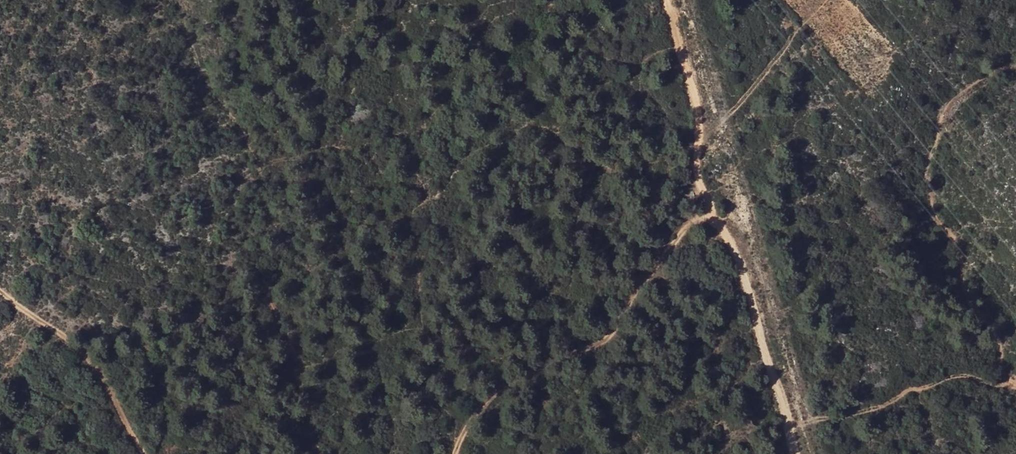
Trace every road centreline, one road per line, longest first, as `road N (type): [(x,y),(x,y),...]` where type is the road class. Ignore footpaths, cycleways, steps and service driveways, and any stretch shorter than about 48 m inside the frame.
road 1 (track): [(664,0),(698,129),(698,182),(743,266),(793,453)]
road 2 (track): [(144,453),(90,361),(65,332),(0,289)]

